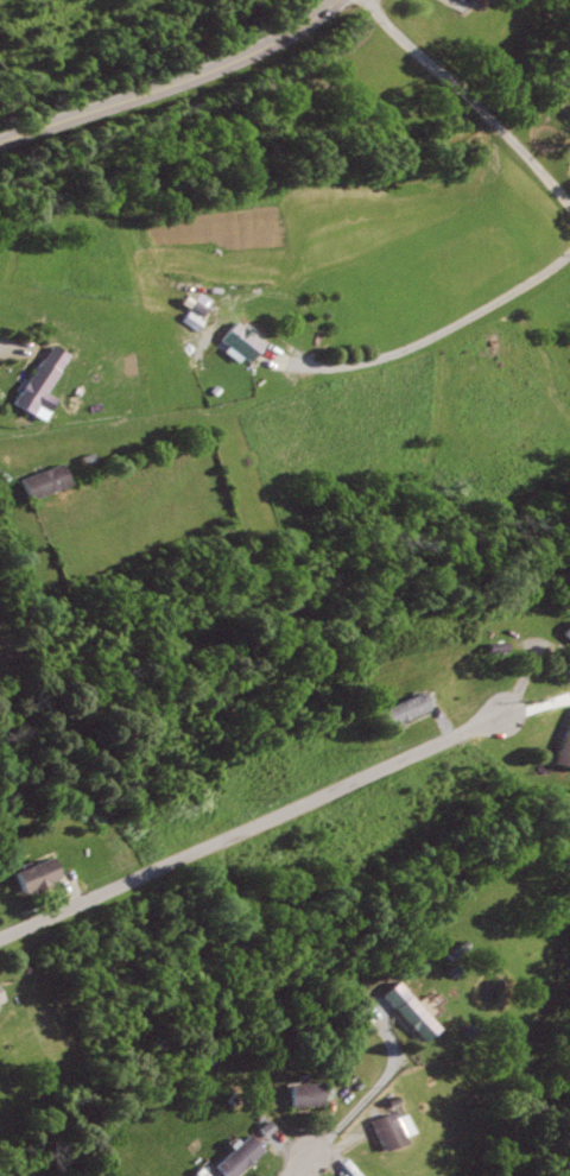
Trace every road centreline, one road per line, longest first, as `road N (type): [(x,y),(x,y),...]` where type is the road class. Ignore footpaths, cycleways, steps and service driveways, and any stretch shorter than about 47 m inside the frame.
road 1 (residential): [(0,937),(504,715)]
road 2 (secondary): [(0,144),(248,56),(336,0)]
road 3 (residential): [(369,0),(569,201)]

